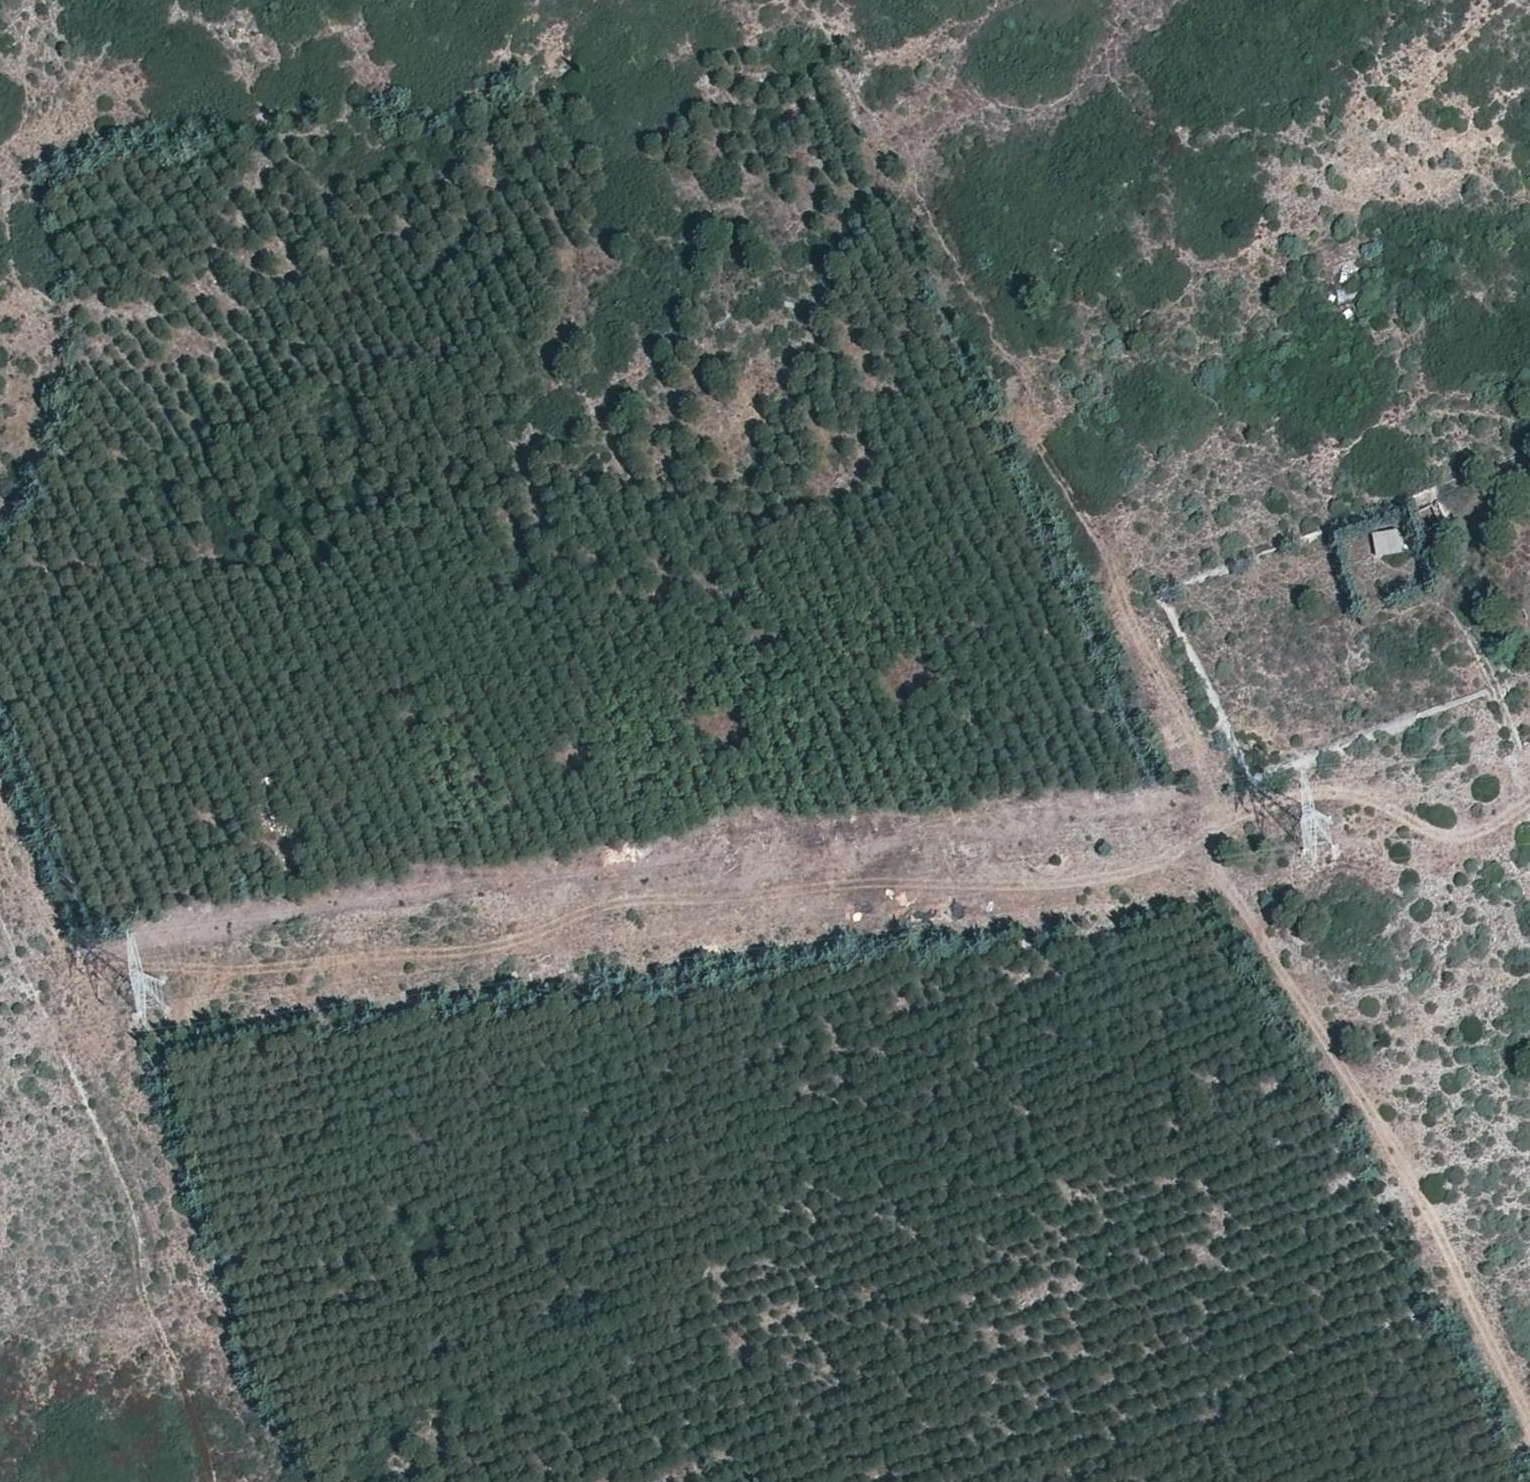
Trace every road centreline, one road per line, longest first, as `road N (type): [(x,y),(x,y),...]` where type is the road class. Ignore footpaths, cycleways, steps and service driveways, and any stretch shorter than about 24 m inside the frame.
road 1 (track): [(1529,1422),(1412,1175),(1289,960),(1214,864),(1223,812)]
road 2 (track): [(1529,802),(1471,830),(1365,786),(1223,812)]

